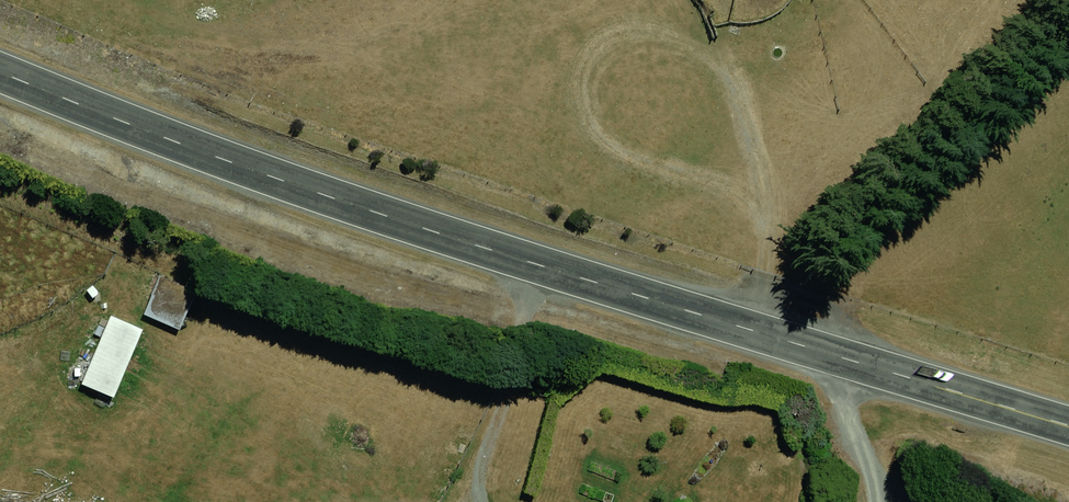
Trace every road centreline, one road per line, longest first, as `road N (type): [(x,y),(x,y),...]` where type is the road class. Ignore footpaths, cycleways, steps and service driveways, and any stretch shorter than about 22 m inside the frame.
road 1 (trunk): [(1068,426),(360,208),(0,72)]
road 2 (track): [(538,266),(474,501)]
road 3 (track): [(817,351),(912,501)]

